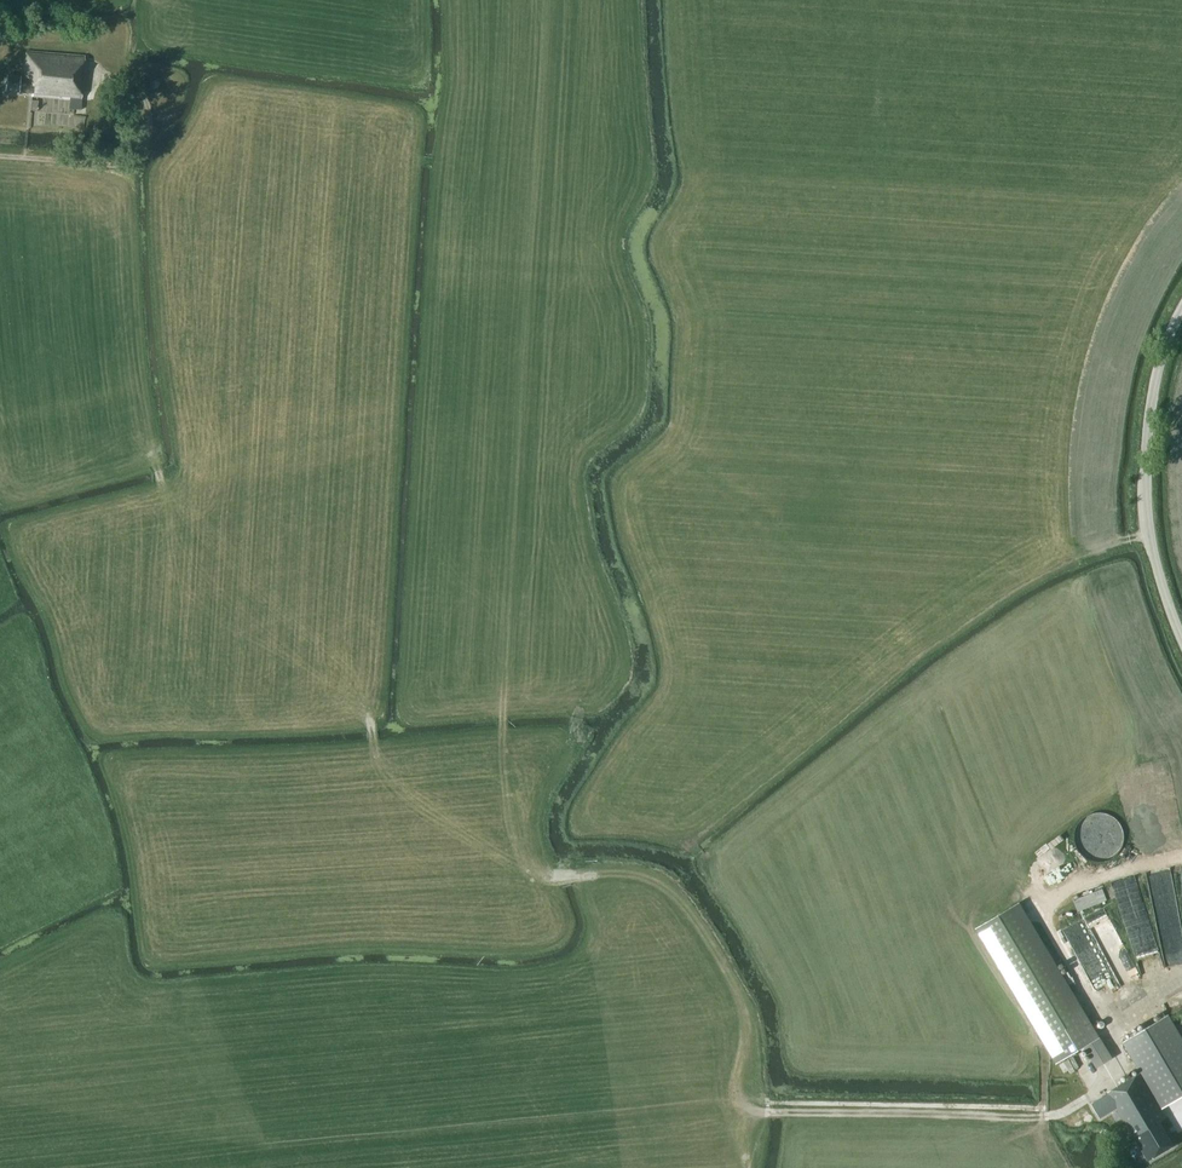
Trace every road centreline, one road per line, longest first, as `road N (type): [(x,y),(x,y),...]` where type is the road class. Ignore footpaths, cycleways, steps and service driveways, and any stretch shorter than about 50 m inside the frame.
road 1 (tertiary): [(1181,638),(1151,544),(1147,452),(1158,370),(1181,309)]

